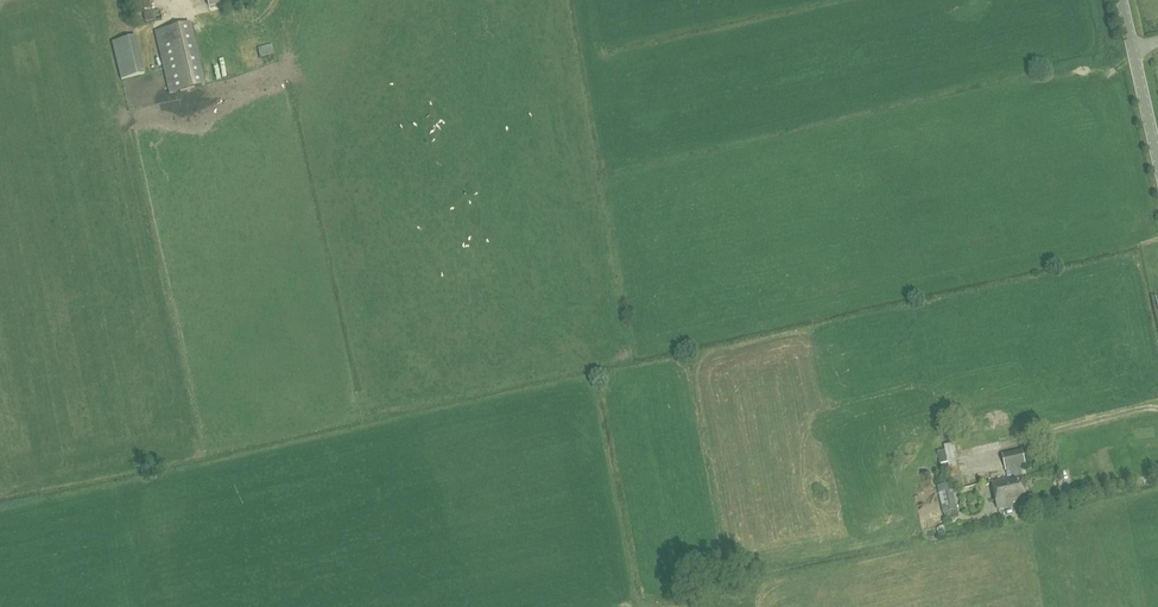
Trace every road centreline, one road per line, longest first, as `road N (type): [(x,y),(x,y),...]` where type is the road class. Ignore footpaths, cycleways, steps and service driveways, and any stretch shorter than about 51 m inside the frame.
road 1 (tertiary): [(1157,151),(1123,0)]

